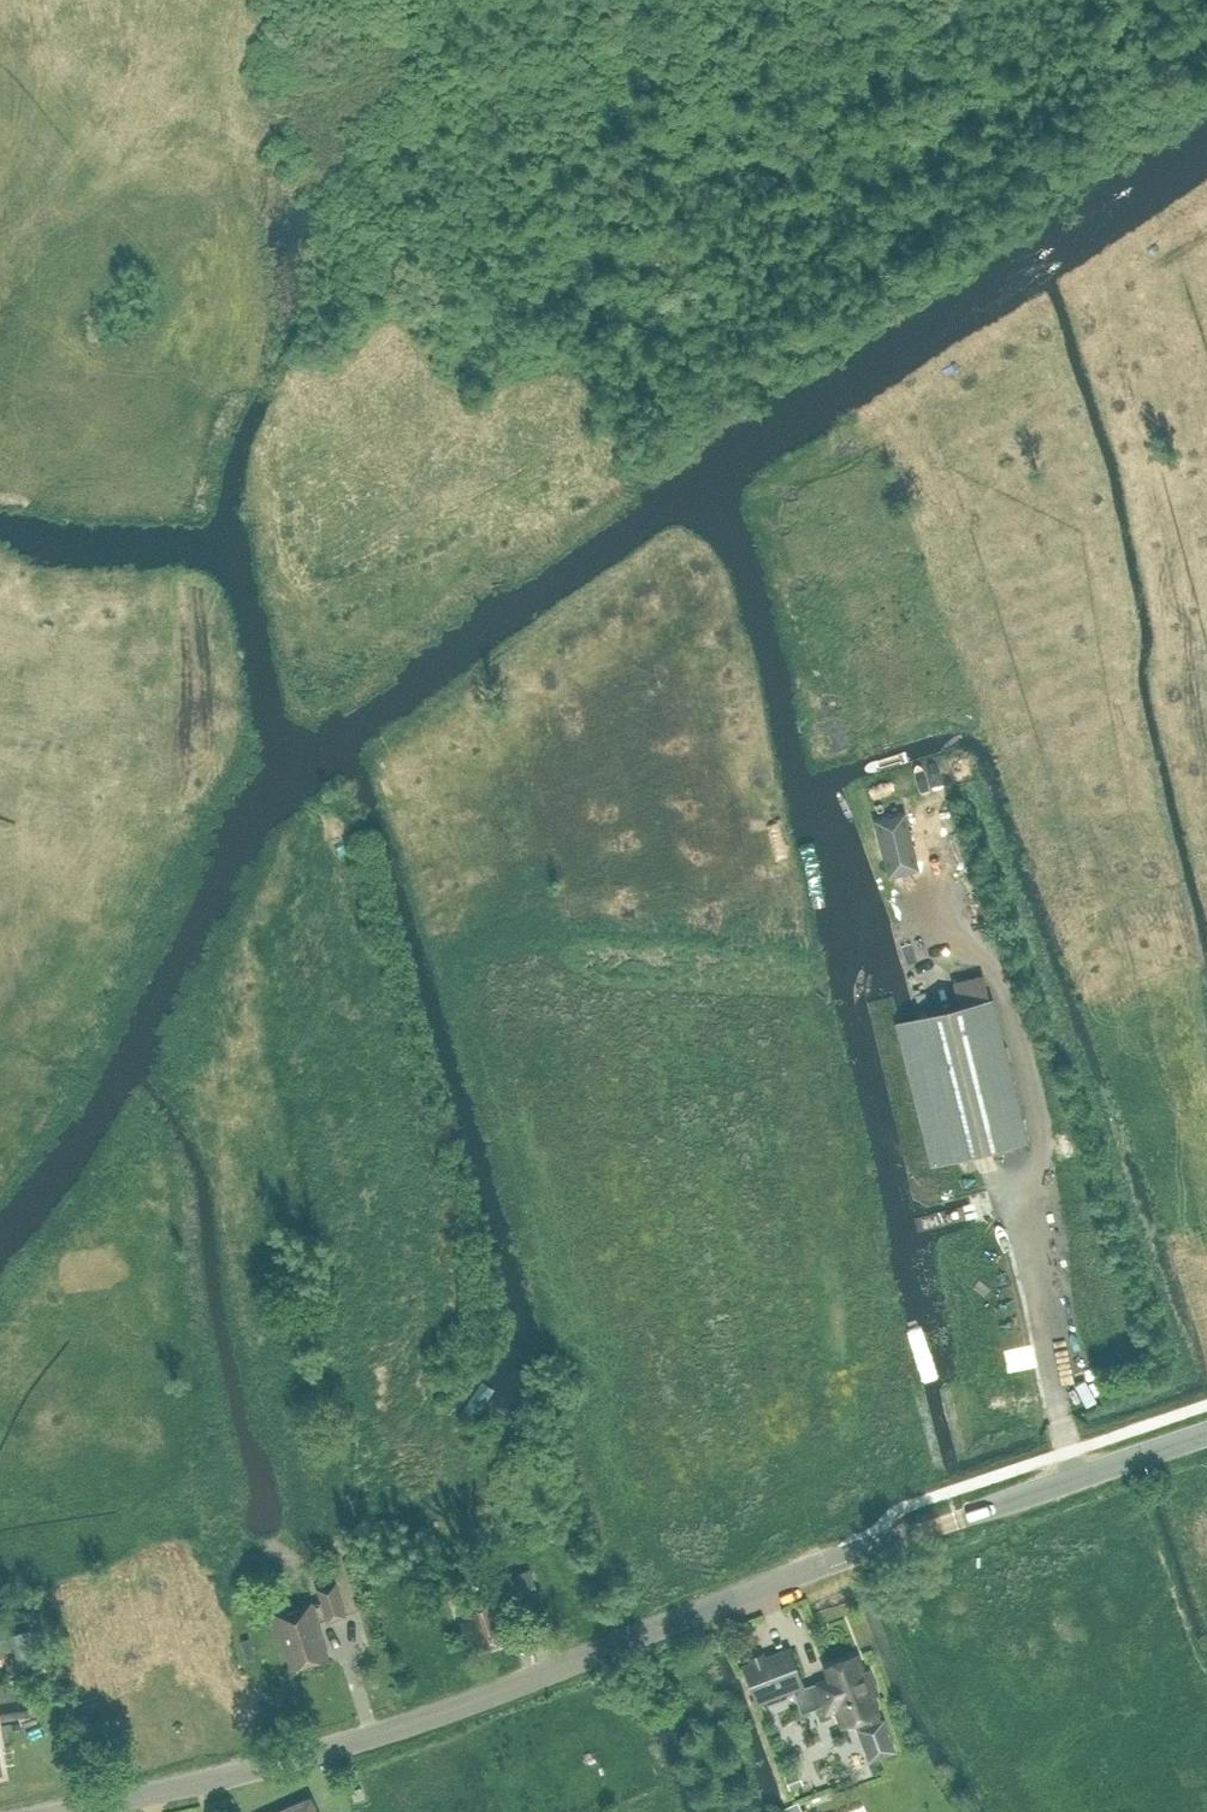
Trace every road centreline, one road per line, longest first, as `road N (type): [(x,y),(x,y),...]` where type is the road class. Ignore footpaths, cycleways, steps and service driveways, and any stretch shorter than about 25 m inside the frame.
road 1 (tertiary): [(78,1811),(251,1774),(408,1727),(823,1563),(1206,1433)]

